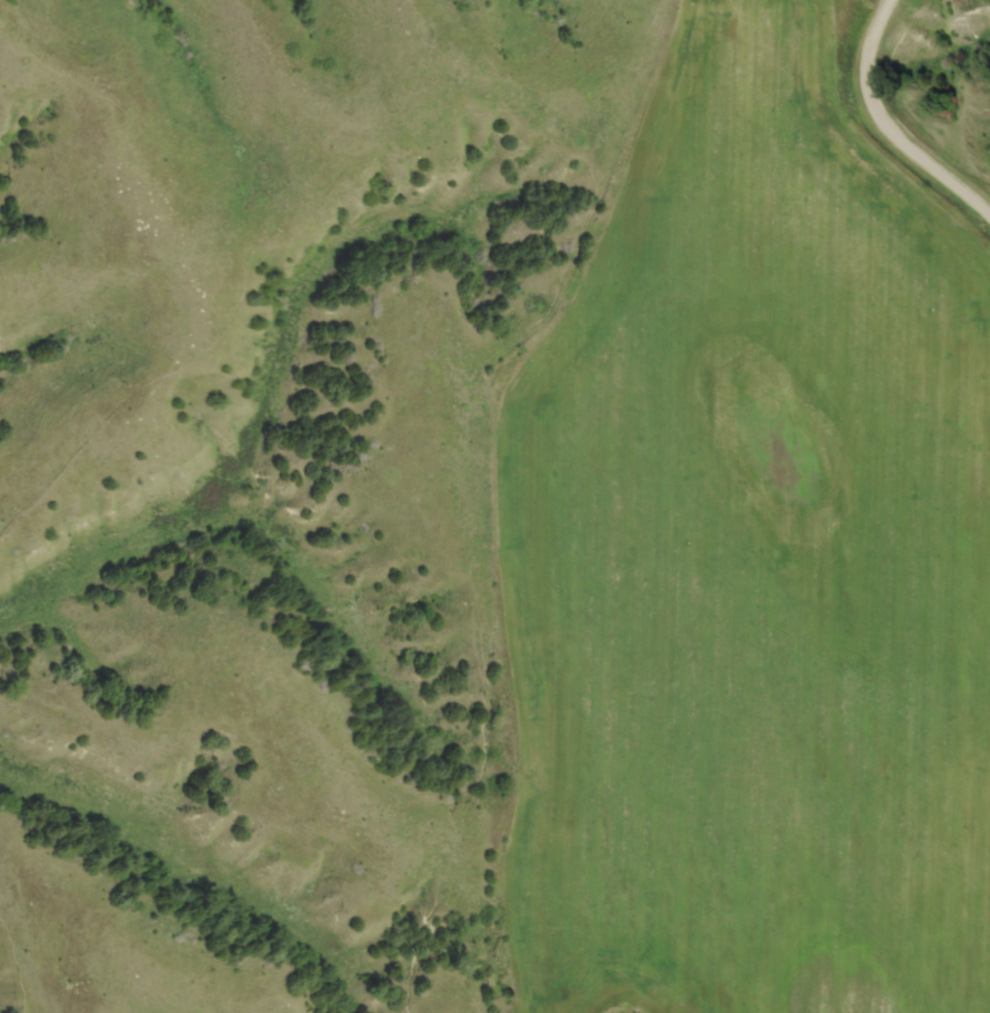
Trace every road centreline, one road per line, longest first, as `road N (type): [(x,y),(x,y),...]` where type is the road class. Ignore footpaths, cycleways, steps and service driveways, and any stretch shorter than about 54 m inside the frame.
road 1 (residential): [(989,214),(890,130),(876,106),(866,82),(869,58),(890,0)]

